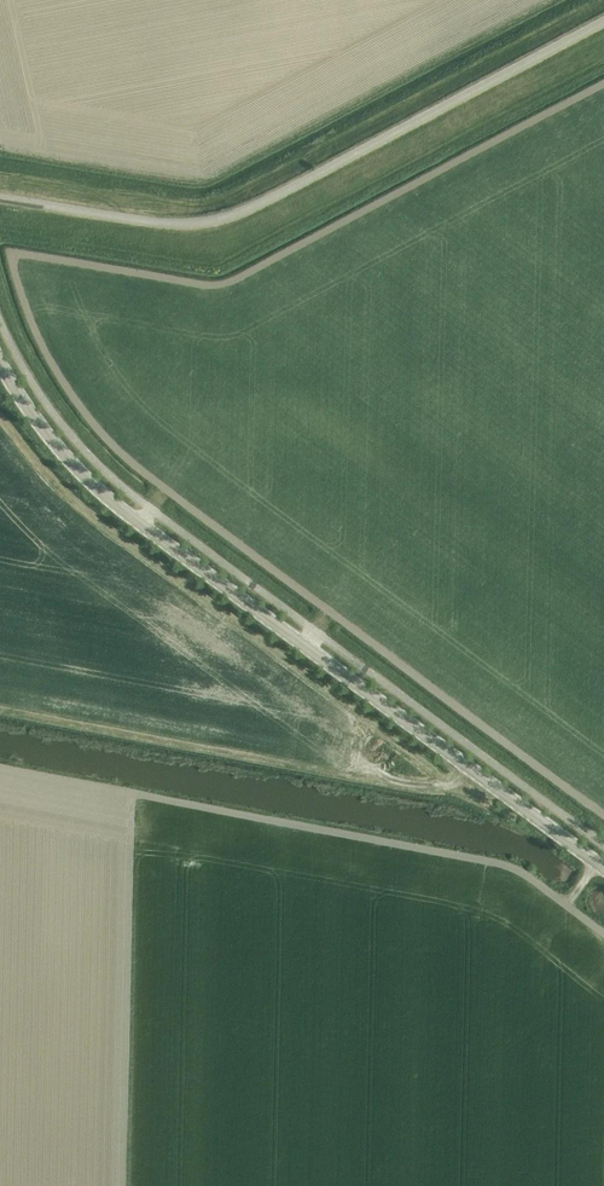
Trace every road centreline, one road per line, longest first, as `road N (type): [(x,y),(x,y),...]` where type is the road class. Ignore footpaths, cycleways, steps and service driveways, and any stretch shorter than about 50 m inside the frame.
road 1 (secondary): [(603,863),(118,502),(66,458),(0,361)]
road 2 (unclassified): [(0,198),(190,223),(233,220),(603,23)]
road 3 (track): [(511,784),(496,803),(0,715)]

